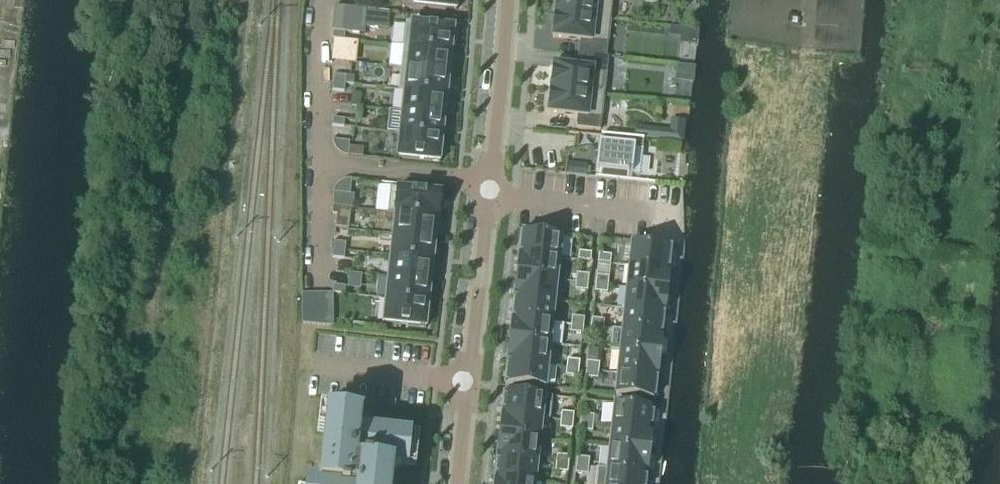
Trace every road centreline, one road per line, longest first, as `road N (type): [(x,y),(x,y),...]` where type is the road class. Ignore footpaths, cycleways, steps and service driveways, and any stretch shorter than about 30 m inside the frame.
road 1 (tertiary): [(451,483),(502,0)]

